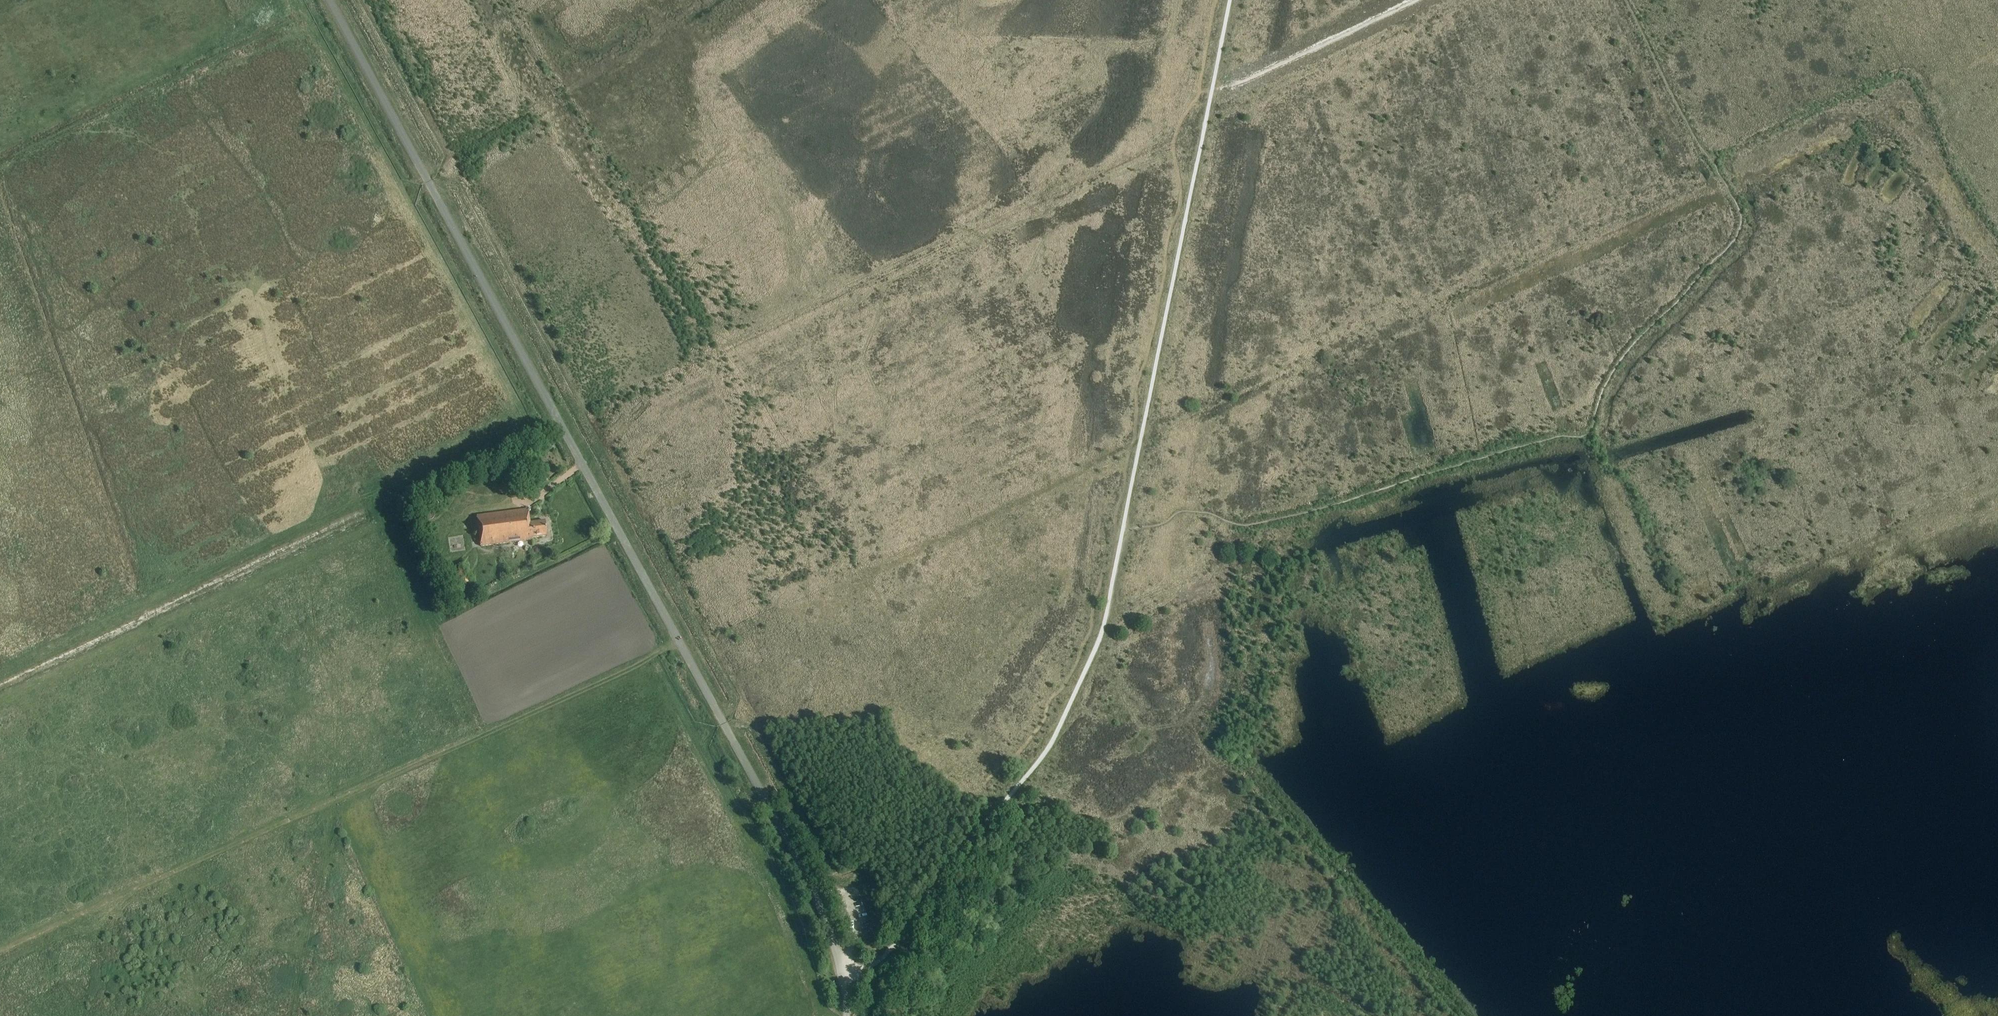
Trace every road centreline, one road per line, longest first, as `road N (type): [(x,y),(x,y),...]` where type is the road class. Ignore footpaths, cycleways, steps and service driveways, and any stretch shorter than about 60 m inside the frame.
road 1 (tertiary): [(847,1015),(839,961),(807,876),(330,0)]

